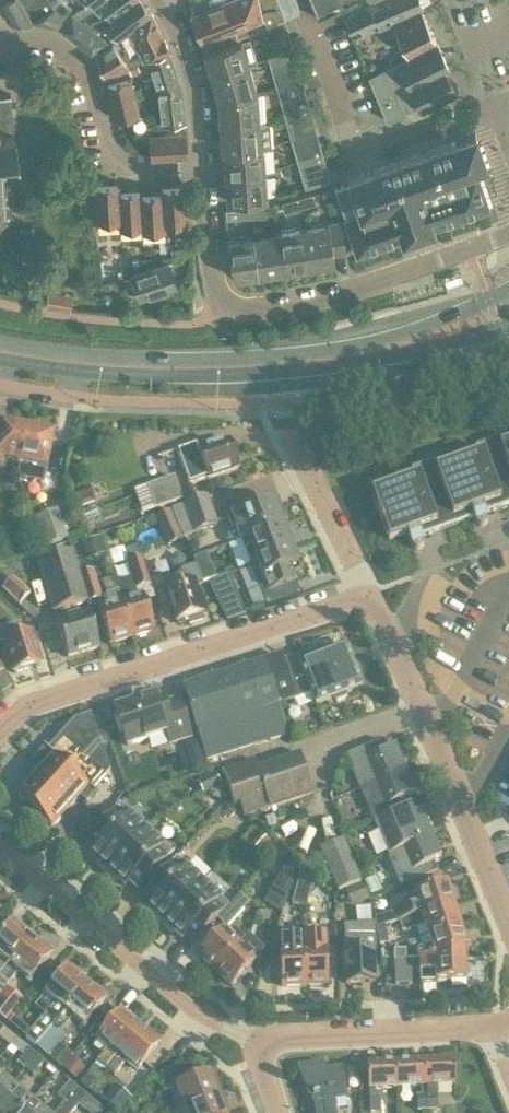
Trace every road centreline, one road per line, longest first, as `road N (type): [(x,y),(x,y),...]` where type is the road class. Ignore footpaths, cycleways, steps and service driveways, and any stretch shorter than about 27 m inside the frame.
road 1 (primary): [(0,352),(59,365),(260,365),(363,356),(508,309)]
road 2 (residential): [(206,168),(217,293),(229,311),(315,302),(508,236)]
road 3 (residential): [(0,744),(35,709),(369,593)]
road 4 (residential): [(508,918),(369,593)]
road 5 (residential): [(254,1040),(203,1017),(0,848)]
road 6 (residential): [(300,0),(362,149),(499,107)]
road 7 (residential): [(206,168),(109,168),(84,63),(48,39),(0,36)]
road 8 (residential): [(254,1040),(487,1029)]
road 9 (residential): [(164,0),(194,82),(206,168)]
road 10 (residential): [(369,593),(289,440)]

